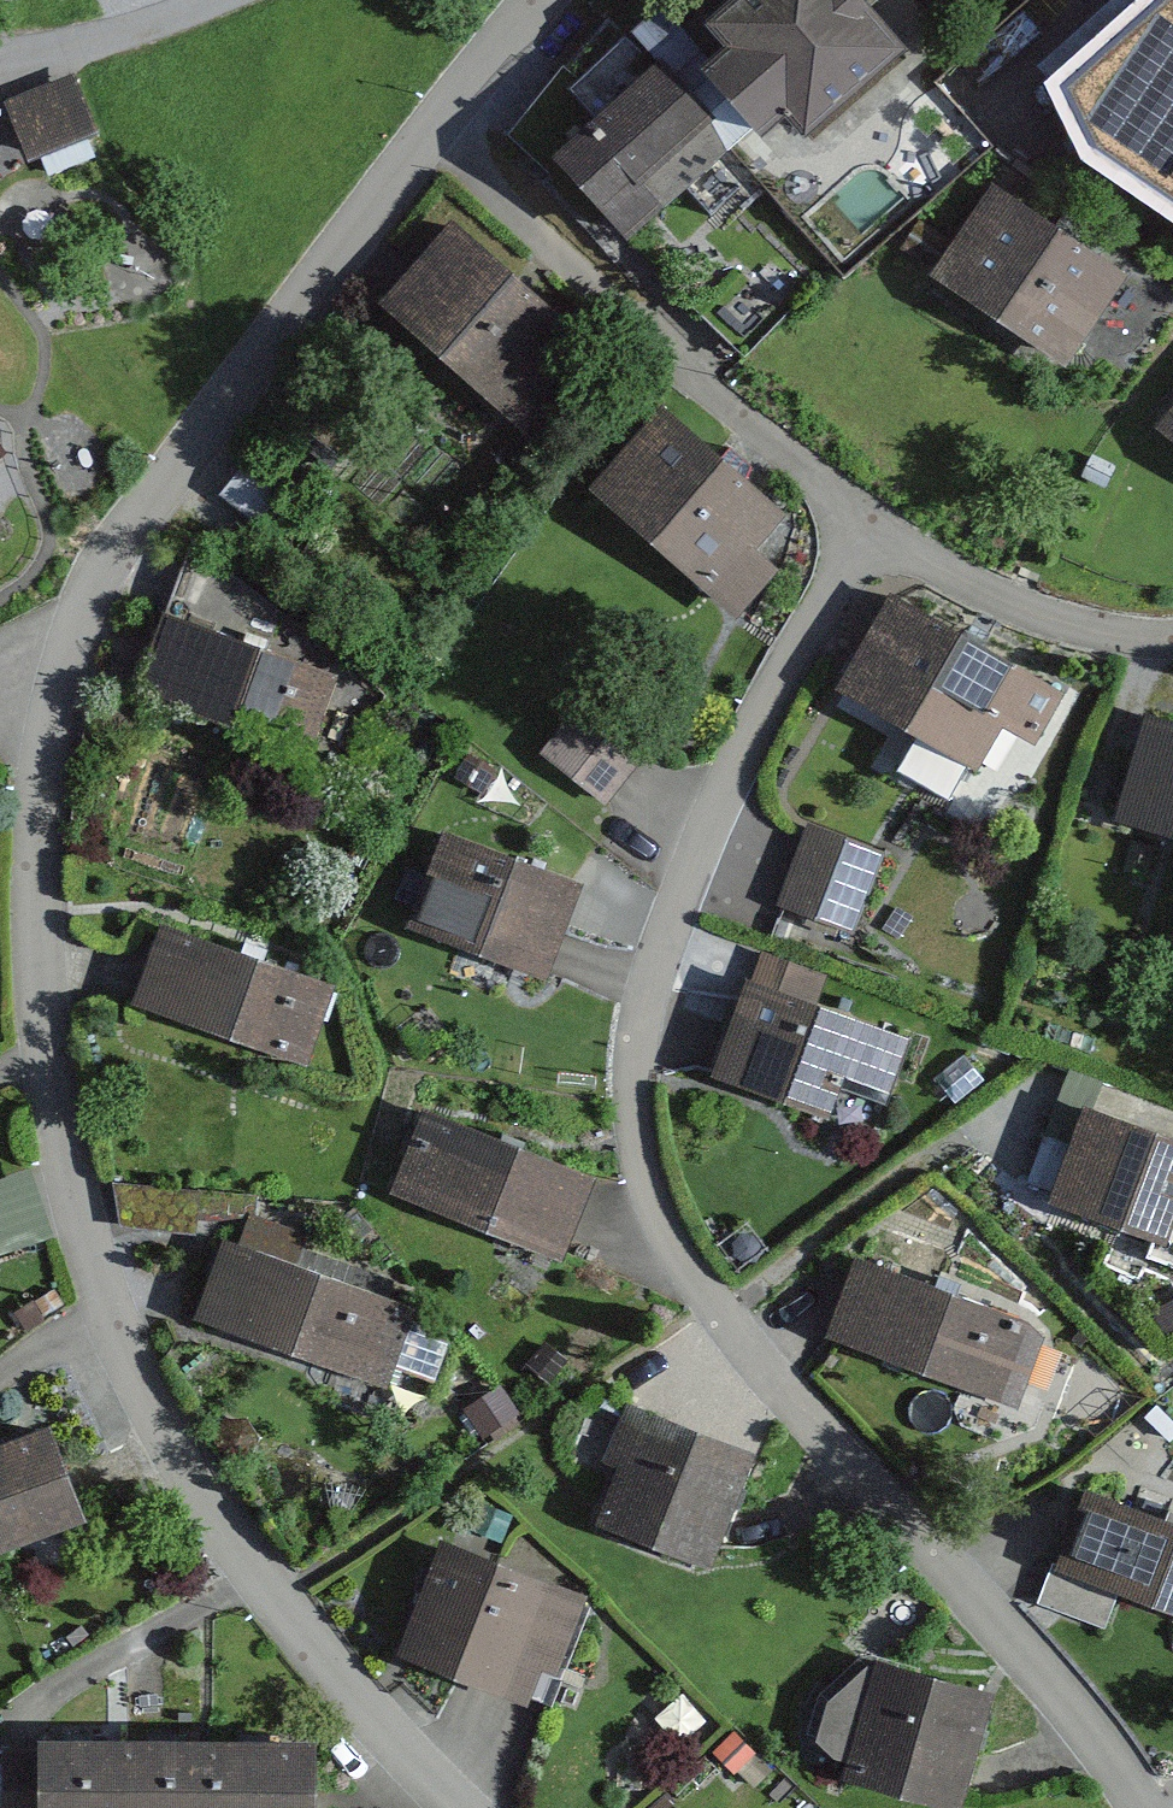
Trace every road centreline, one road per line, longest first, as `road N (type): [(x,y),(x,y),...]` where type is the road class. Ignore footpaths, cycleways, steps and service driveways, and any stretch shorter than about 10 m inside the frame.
road 1 (residential): [(462,1807),(235,1532),(56,1122),(22,888),(65,639),(424,129)]
road 2 (residential): [(1120,1807),(1003,1618),(681,1290),(629,1100),(707,873),(891,535)]
road 3 (residential): [(424,129),(891,535)]
road 4 (residential): [(891,535),(1172,630)]
road 5 (residential): [(424,129),(543,0)]
road 6 (residential): [(0,52),(167,0)]

